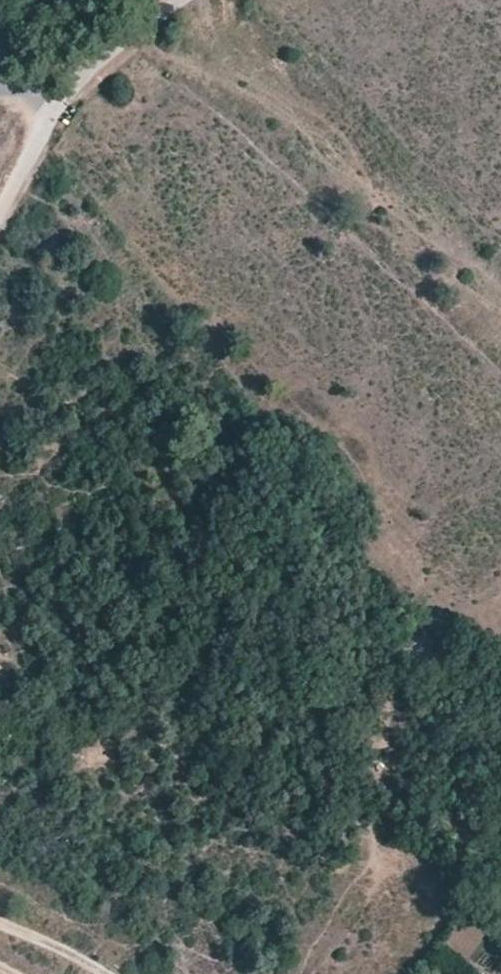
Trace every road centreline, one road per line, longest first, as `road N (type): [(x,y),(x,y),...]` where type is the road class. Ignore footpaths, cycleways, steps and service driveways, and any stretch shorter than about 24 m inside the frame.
road 1 (unclassified): [(0,212),(62,79)]
road 2 (unclassified): [(181,0),(62,79)]

